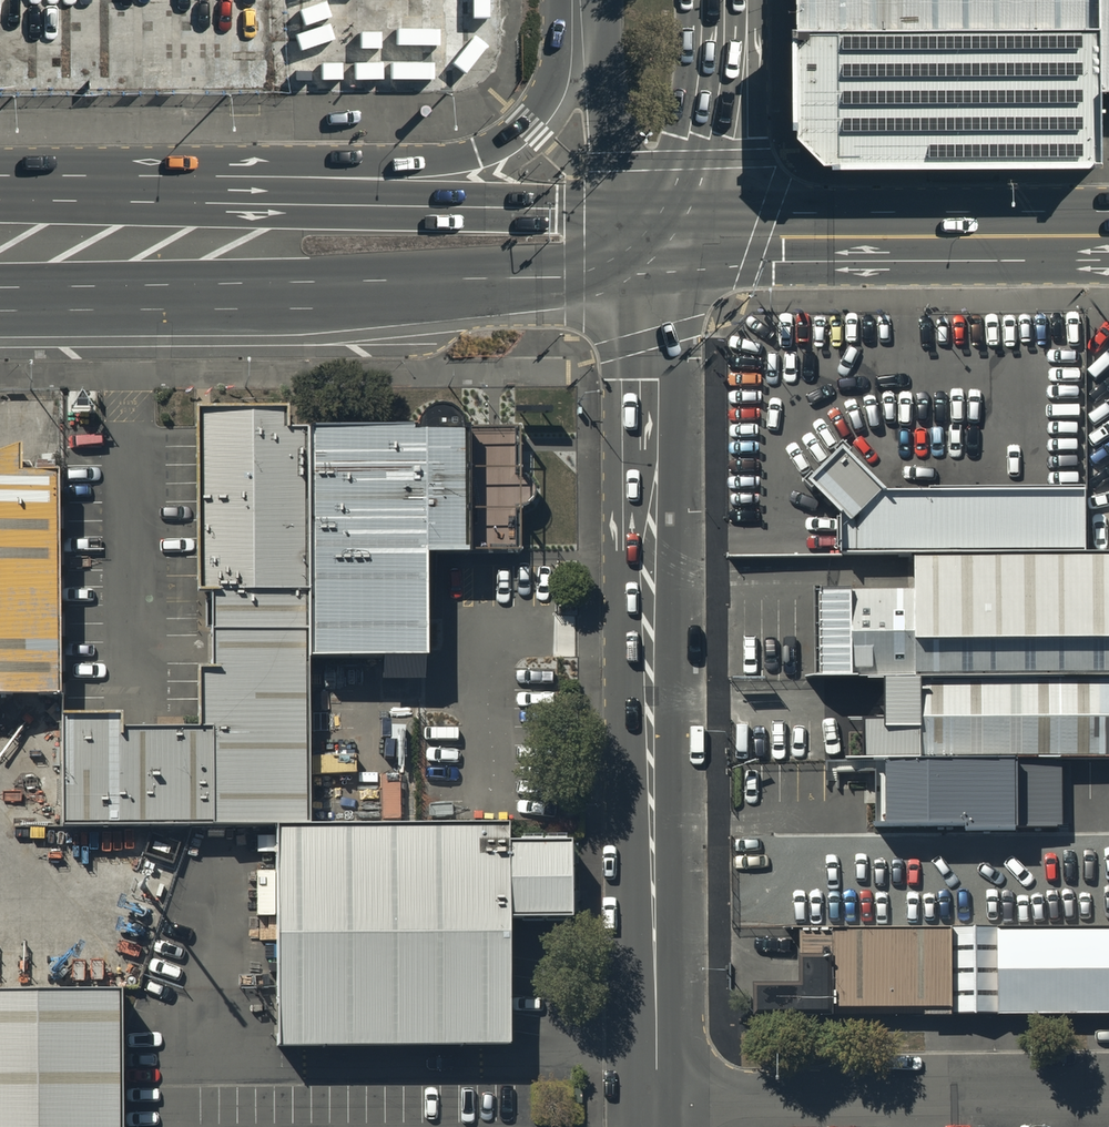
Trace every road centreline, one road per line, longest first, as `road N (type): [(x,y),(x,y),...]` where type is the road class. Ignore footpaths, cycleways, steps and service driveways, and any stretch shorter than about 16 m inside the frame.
road 1 (primary): [(661,257),(574,277),(0,295)]
road 2 (unclassified): [(657,482),(660,1097)]
road 3 (primary): [(126,195),(574,209),(661,257)]
road 4 (primary): [(126,195),(249,164),(429,162),(482,152),(529,123),(547,95),(558,0)]
road 5 (primary): [(661,257),(762,237),(1108,234)]
road 6 (residential): [(660,1097),(1108,1094)]
road 7 (primary): [(661,257),(614,162),(599,0)]
road 8 (primary): [(722,0),(719,96),(705,159),(661,257)]
road 9 (unclassified): [(657,482),(661,257)]
road 10 (primary): [(0,191),(126,195)]

